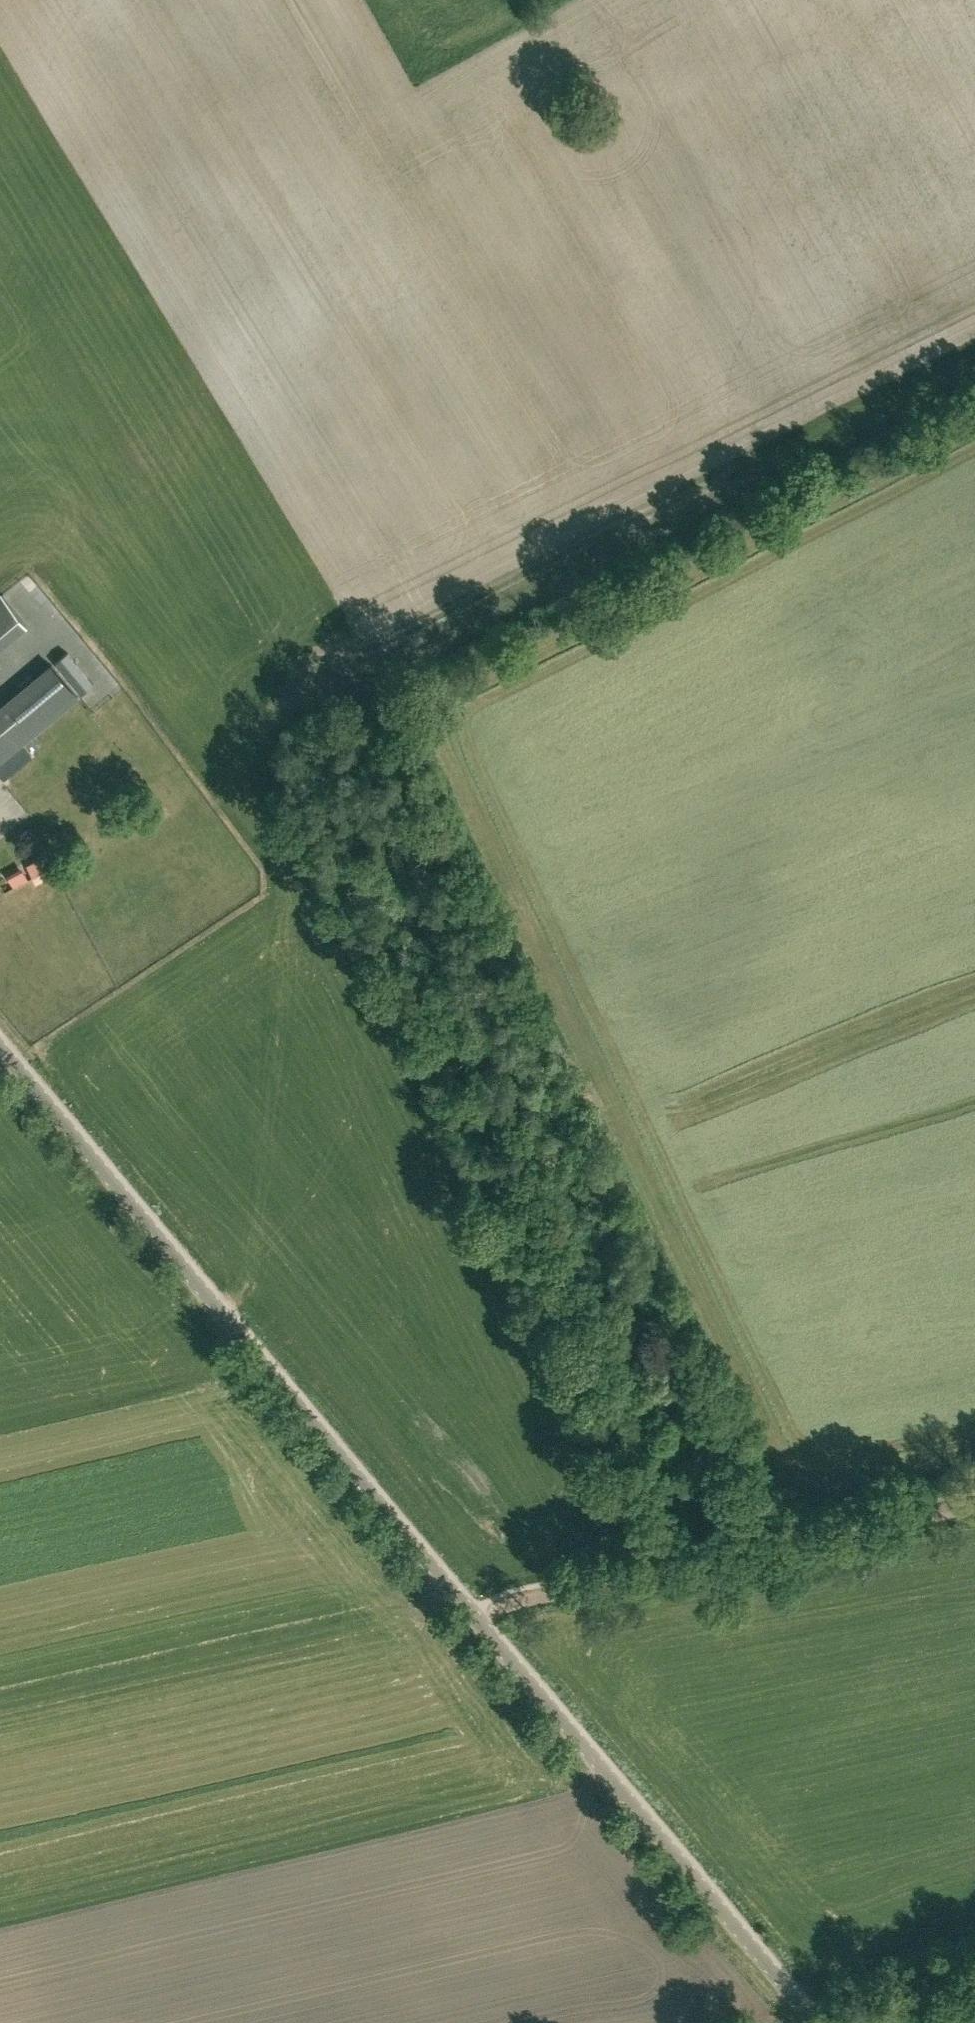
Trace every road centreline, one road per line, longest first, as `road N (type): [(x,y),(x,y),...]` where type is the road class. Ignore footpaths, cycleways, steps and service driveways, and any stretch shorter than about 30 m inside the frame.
road 1 (unclassified): [(812,2022),(0,1047)]
road 2 (track): [(467,1612),(974,1505)]

